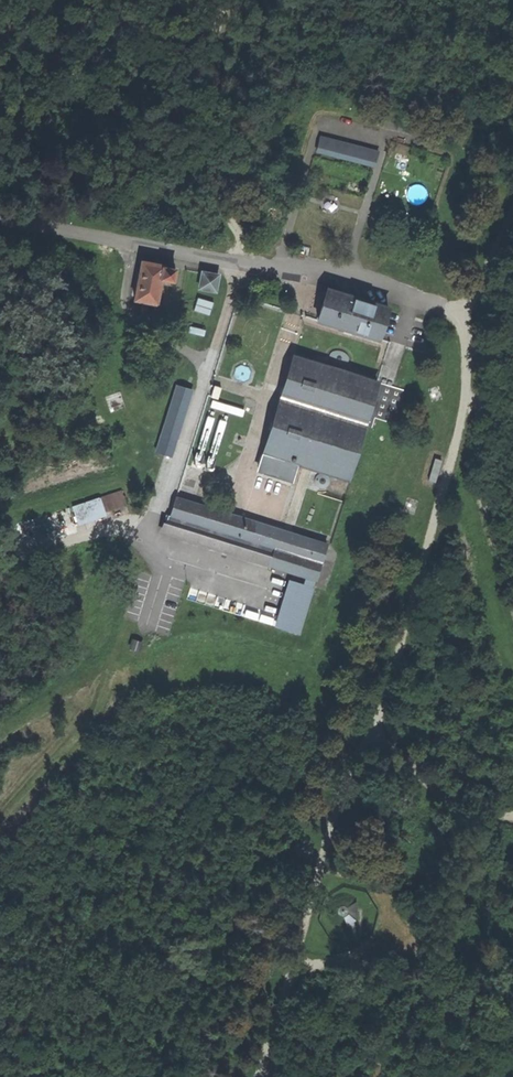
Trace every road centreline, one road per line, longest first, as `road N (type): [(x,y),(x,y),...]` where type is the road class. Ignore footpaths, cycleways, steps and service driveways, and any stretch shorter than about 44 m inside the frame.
road 1 (track): [(459,441),(388,696),(338,814),(260,1076)]
road 2 (track): [(512,816),(460,808),(373,730)]

